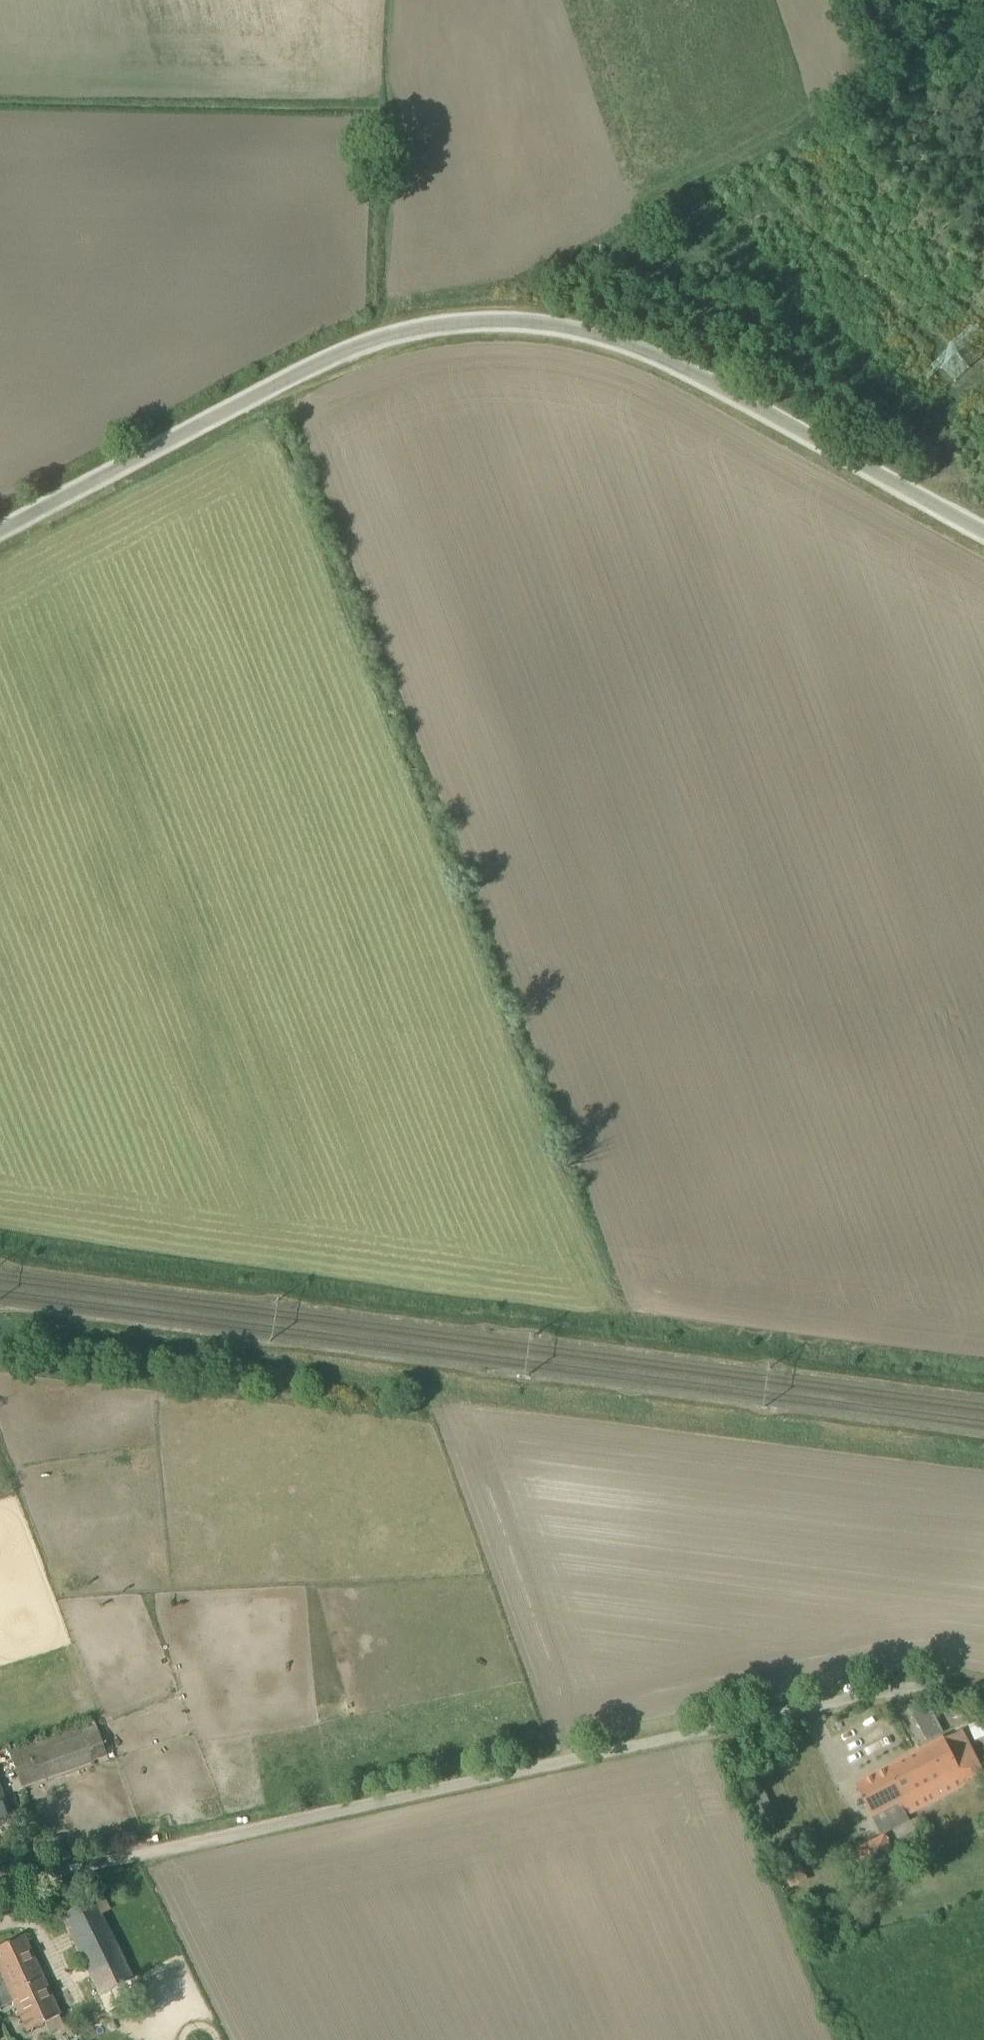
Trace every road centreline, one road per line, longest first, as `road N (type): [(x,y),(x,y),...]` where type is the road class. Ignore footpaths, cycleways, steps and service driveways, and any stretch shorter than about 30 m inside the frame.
road 1 (unclassified): [(983,533),(663,358),(590,331),(511,318),(417,319),(296,372),(0,531)]
road 2 (track): [(983,1699),(951,1691),(881,1694),(53,1874)]
road 3 (unclassified): [(0,1884),(53,1874),(53,1894),(28,1917),(0,1926)]

